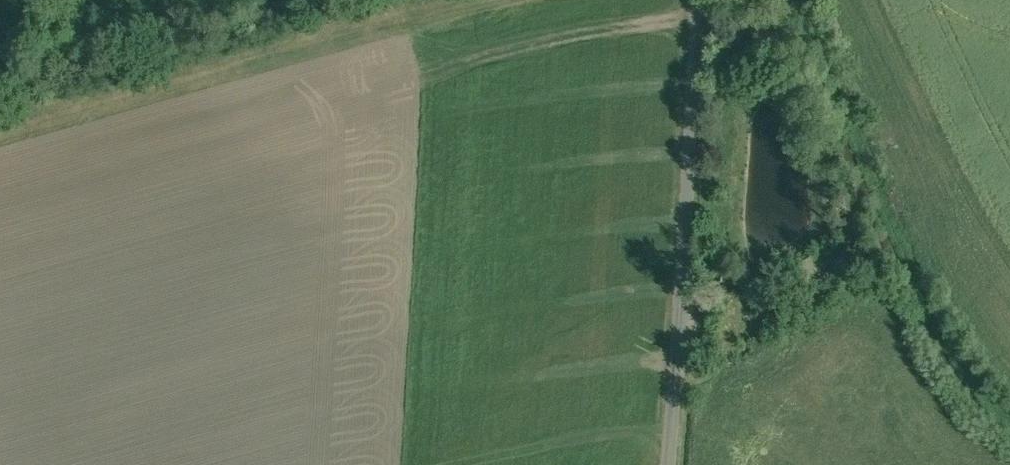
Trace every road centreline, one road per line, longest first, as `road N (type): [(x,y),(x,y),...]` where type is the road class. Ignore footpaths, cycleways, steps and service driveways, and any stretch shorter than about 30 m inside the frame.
road 1 (unclassified): [(670,464),(699,0)]

